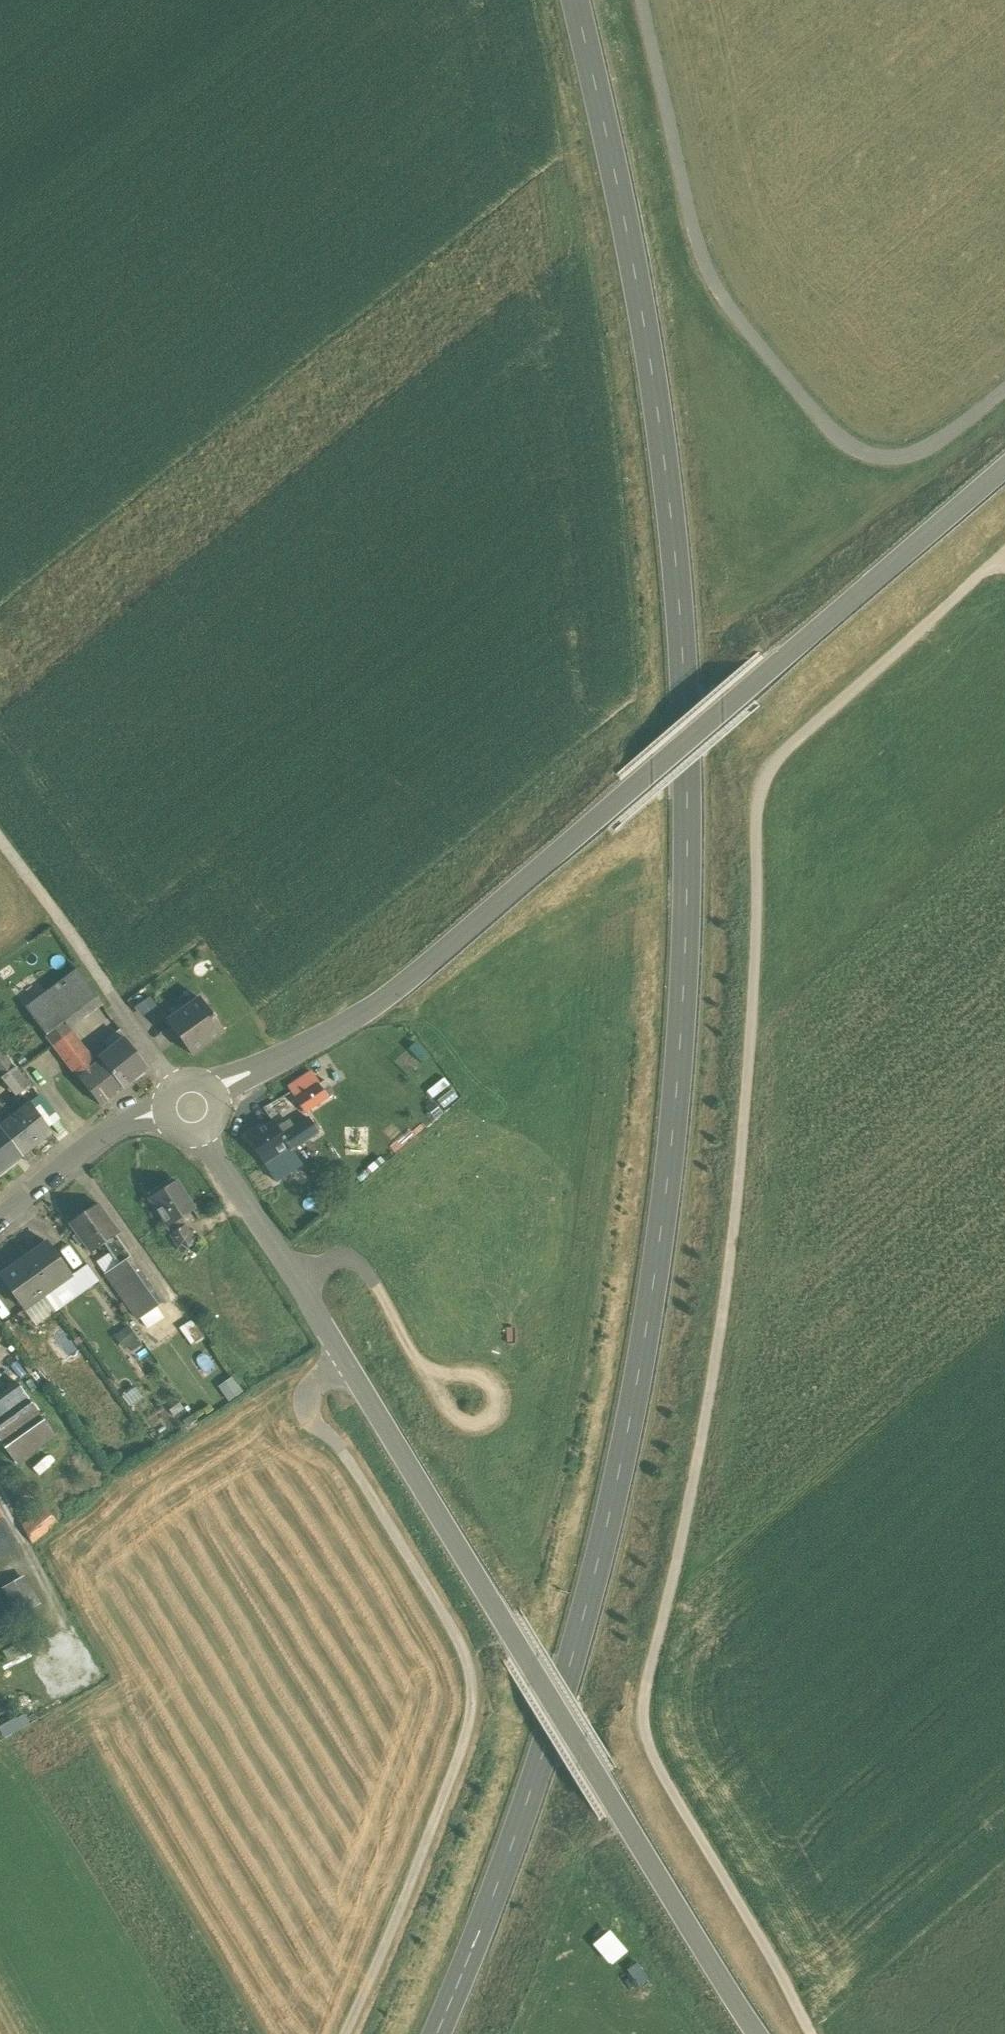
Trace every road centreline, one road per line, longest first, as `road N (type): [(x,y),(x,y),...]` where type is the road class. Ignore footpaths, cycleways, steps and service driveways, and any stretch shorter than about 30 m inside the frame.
road 1 (primary): [(437,2033),(545,1749),(615,1499),(678,1081),(691,691),(639,268),(581,0)]
road 2 (track): [(811,2033),(647,1744),(642,1712),(742,1211),(757,804),(782,752),(1004,557)]
road 3 (residential): [(756,2033),(192,1106)]
road 4 (residential): [(1004,465),(407,981),(192,1106)]
road 5 (track): [(344,2033),(437,1820),(474,1699),(467,1657),(350,1455),(306,1402),(345,1360)]
road 6 (track): [(643,0),(703,260),(719,294),(832,436),(869,460),(904,462),(934,449),(1004,392)]
road 7 (track): [(298,1279),(338,1255),(362,1262),(454,1413),(470,1426),(484,1423),(501,1402),(497,1388),(458,1375)]
road 8 (residential): [(192,1106),(105,1133),(0,1220)]
road 9 (residential): [(192,1106),(71,941)]
road 10 (track): [(71,941),(0,834)]

